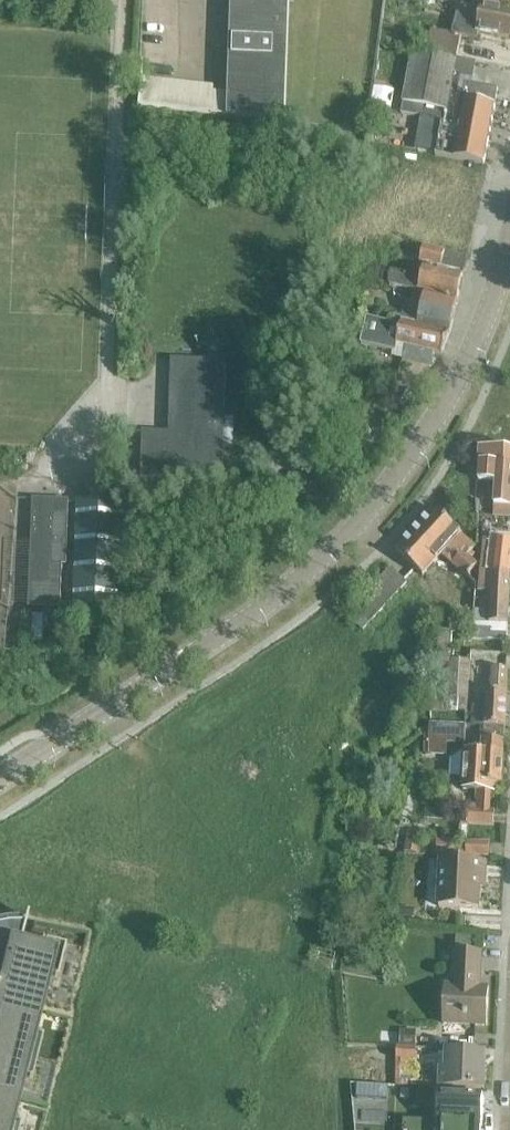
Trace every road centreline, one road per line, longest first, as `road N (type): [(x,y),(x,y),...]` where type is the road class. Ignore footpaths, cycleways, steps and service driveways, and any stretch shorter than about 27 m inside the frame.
road 1 (tertiary): [(0,776),(240,623),(333,549),(434,423),(473,349),(509,247)]

